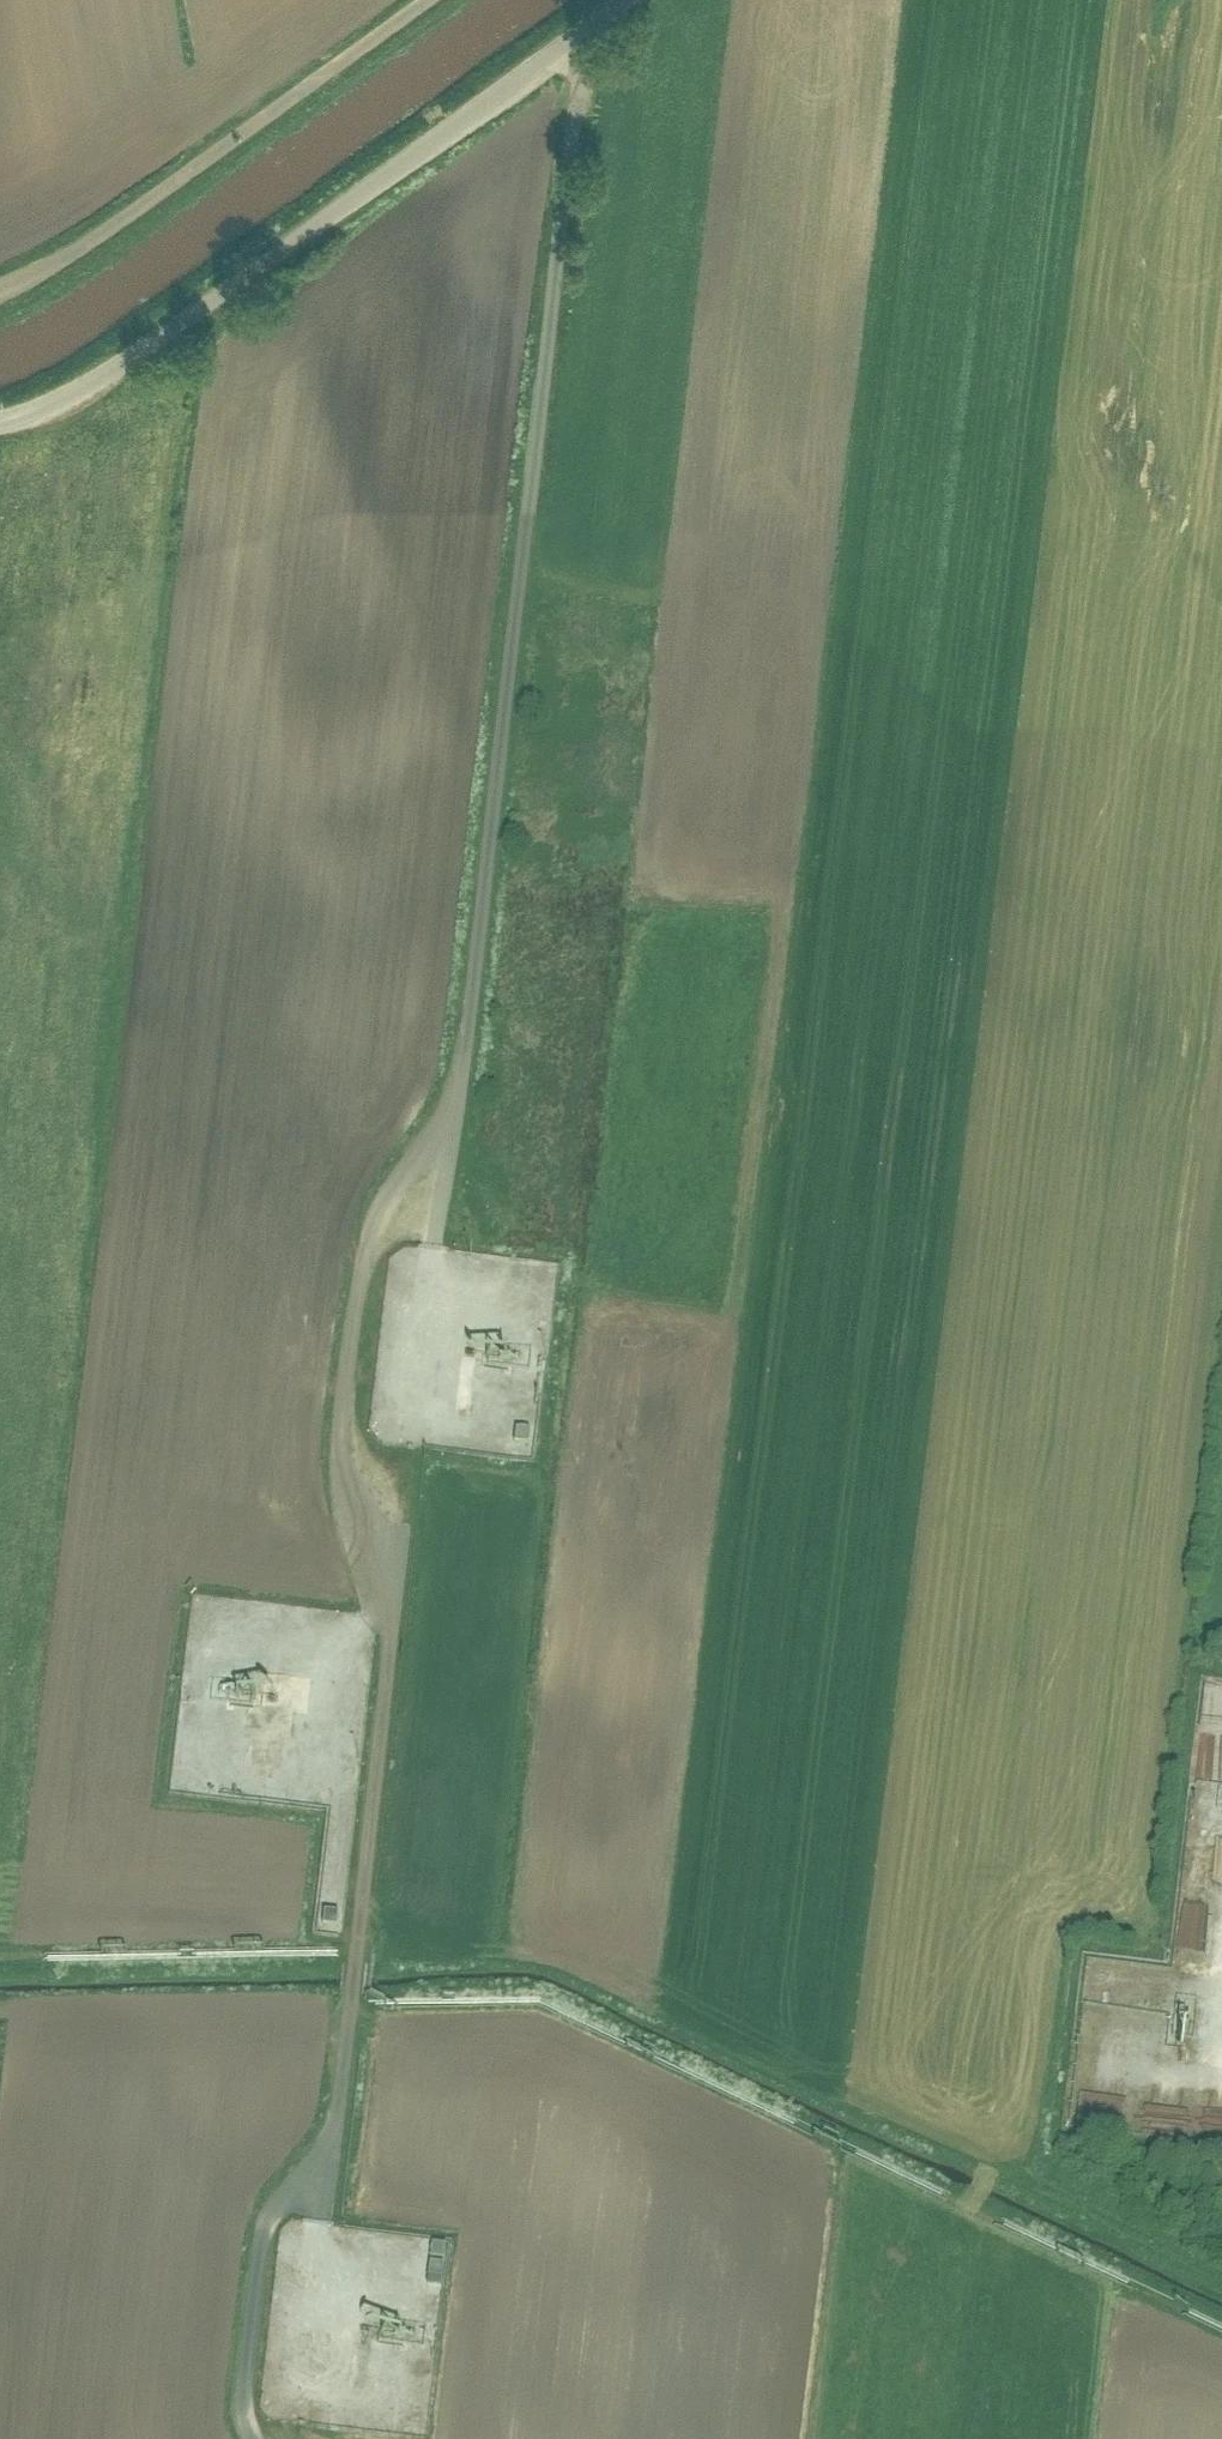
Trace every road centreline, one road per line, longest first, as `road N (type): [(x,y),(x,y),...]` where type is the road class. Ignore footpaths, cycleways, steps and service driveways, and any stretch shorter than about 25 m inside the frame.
road 1 (track): [(584,31),(300,2438)]
road 2 (unclassified): [(426,0),(87,241),(0,288)]

